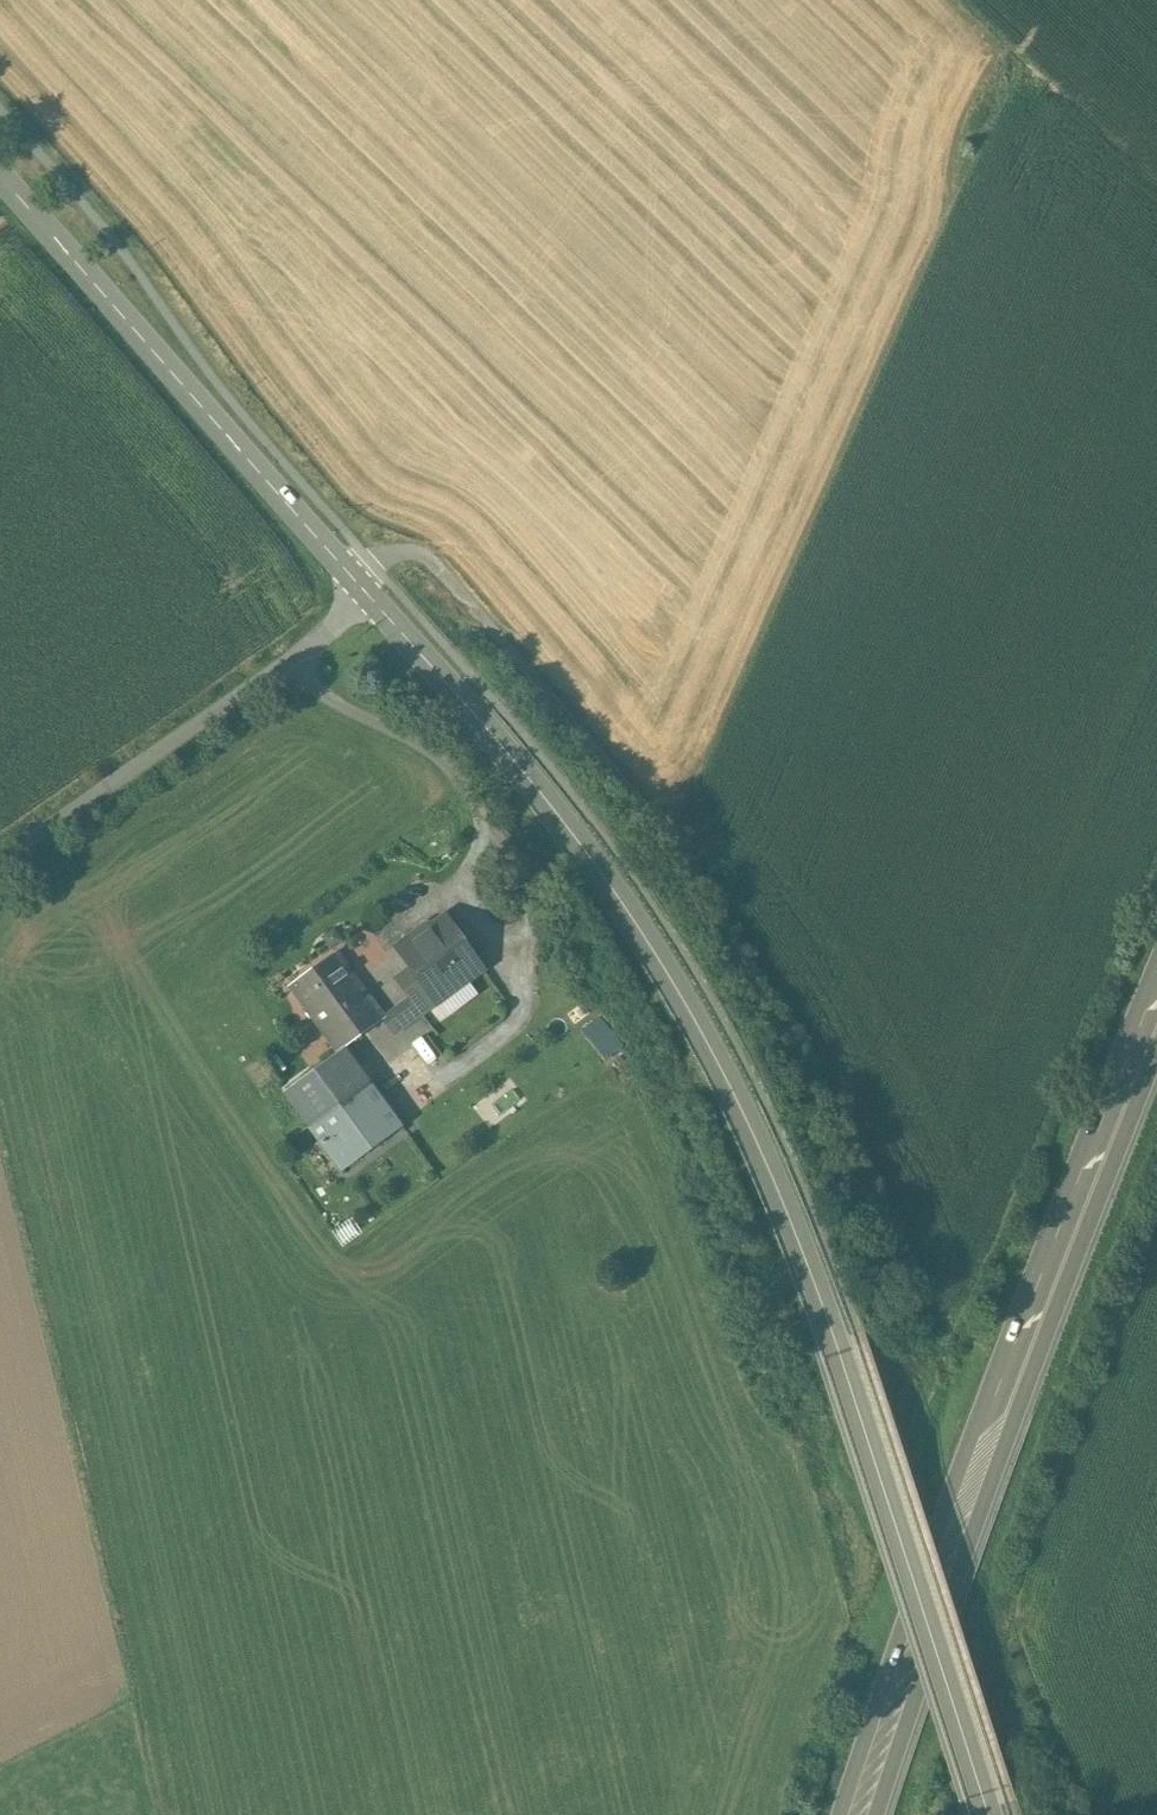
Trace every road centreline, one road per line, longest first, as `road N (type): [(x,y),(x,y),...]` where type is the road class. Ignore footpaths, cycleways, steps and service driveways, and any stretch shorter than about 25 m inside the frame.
road 1 (tertiary): [(365,592),(589,855),(684,998),(809,1271),(988,1814)]
road 2 (trunk): [(1156,1003),(946,1546),(860,1814)]
road 3 (tertiary): [(0,172),(365,592)]
road 4 (unclassified): [(0,862),(296,656),(365,592)]
road 5 (track): [(374,565),(402,550),(427,557),(614,767)]

